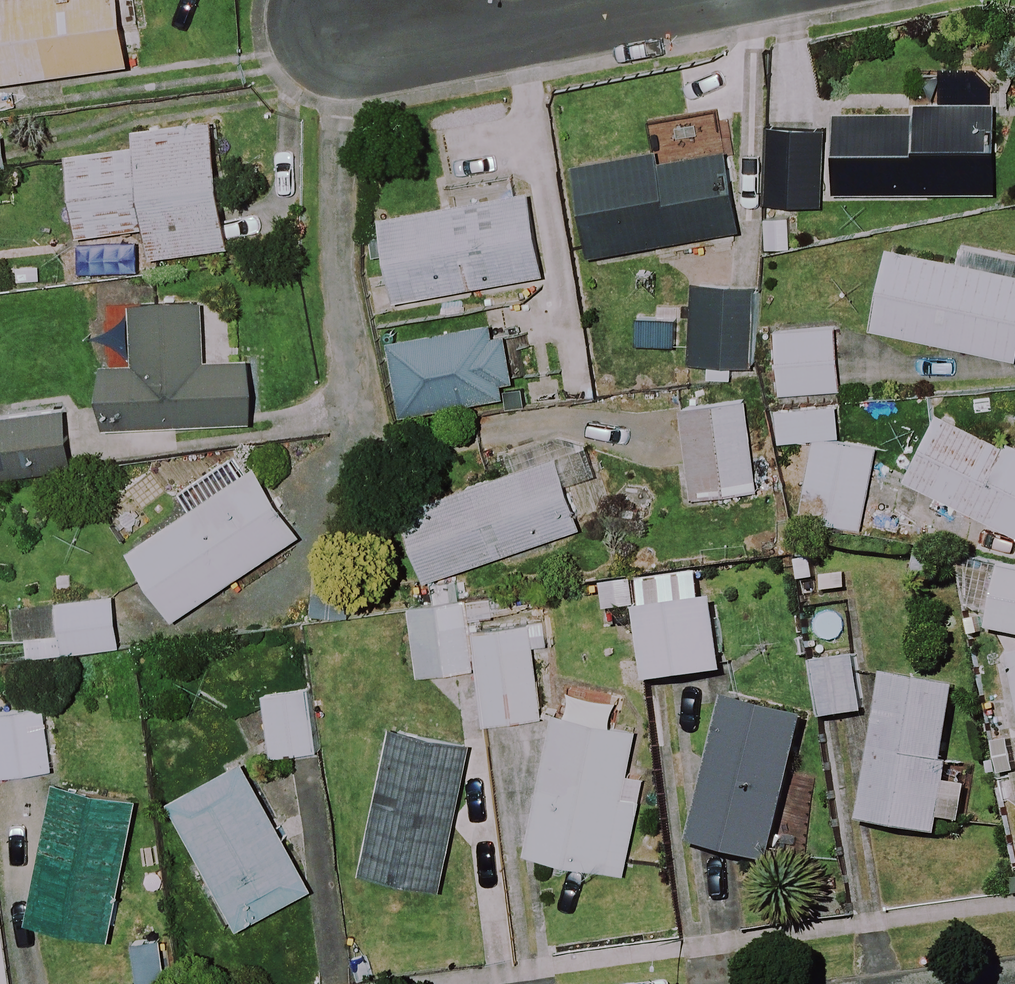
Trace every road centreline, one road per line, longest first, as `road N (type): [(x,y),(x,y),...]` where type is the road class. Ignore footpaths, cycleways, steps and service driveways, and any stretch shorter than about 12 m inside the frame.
road 1 (residential): [(703,0),(509,36),(348,16)]

